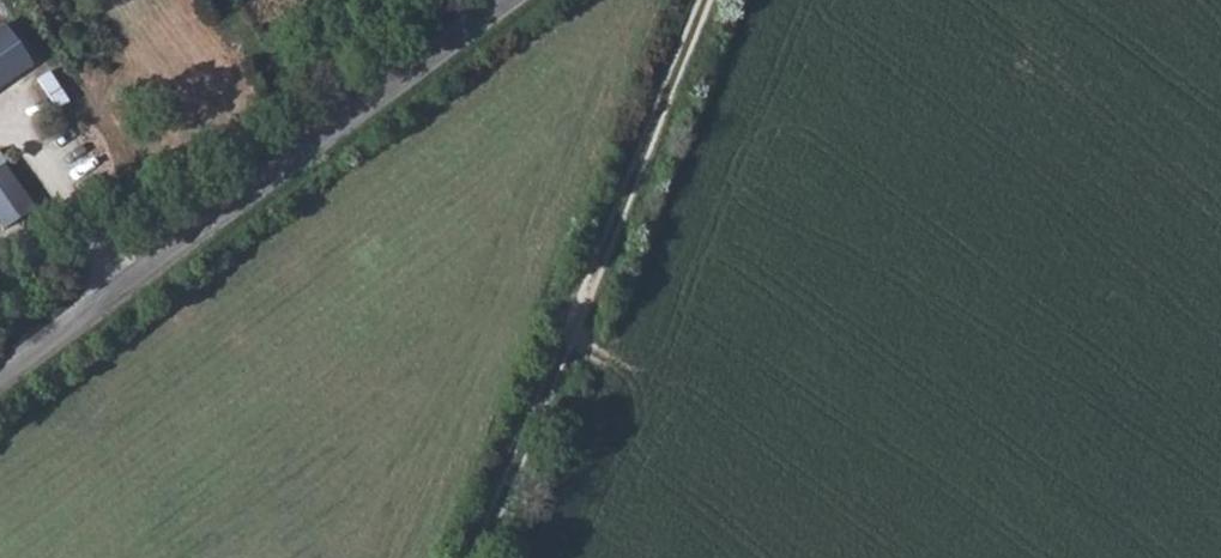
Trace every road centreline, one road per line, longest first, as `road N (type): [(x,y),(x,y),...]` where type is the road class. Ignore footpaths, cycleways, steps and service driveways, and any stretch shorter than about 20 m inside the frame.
road 1 (unclassified): [(0,371),(504,0)]
road 2 (track): [(702,0),(476,557)]

